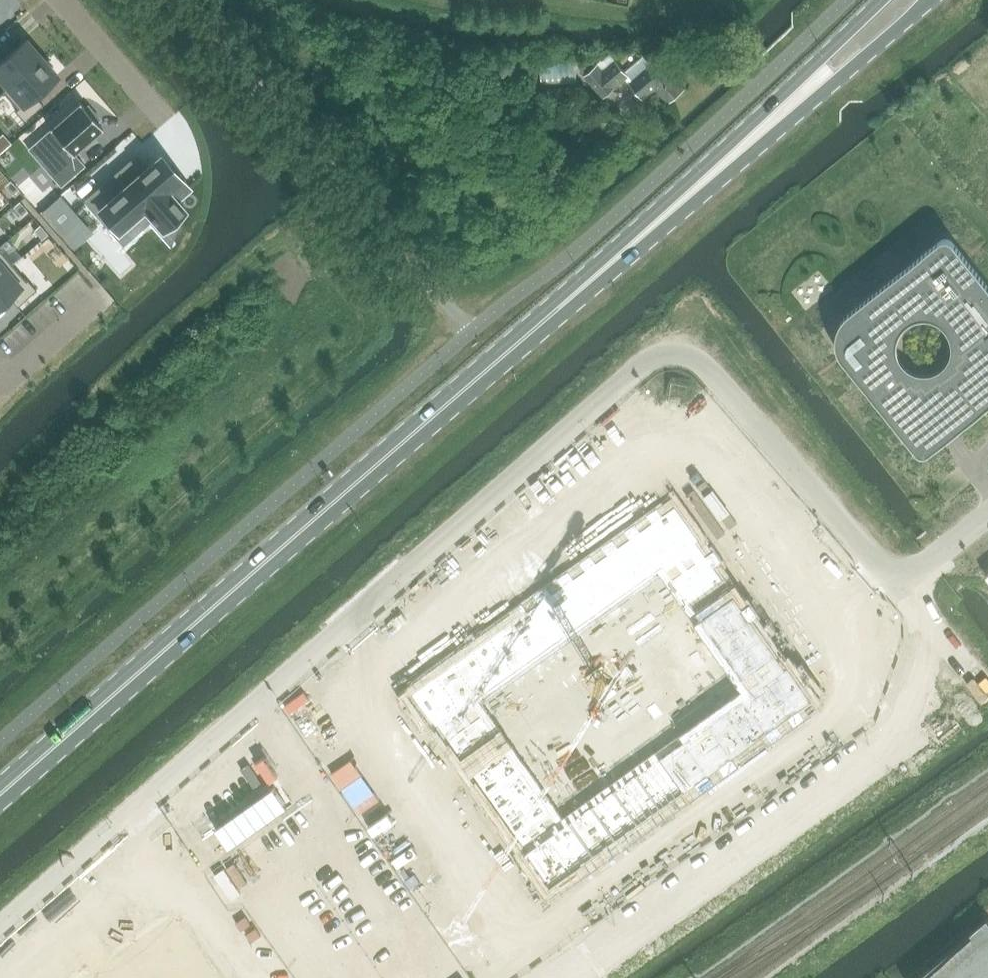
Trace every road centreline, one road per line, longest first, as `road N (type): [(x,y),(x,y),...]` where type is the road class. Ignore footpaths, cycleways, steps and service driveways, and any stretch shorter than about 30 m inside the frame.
road 1 (residential): [(0,929),(664,354),(695,359),(902,588)]
road 2 (primary): [(0,796),(622,254)]
road 3 (primary): [(622,254),(929,0)]
road 4 (primary): [(880,0),(622,254)]
road 5 (residential): [(60,0),(155,108)]
road 6 (residential): [(102,296),(0,379)]
road 7 (residential): [(902,588),(985,688)]

